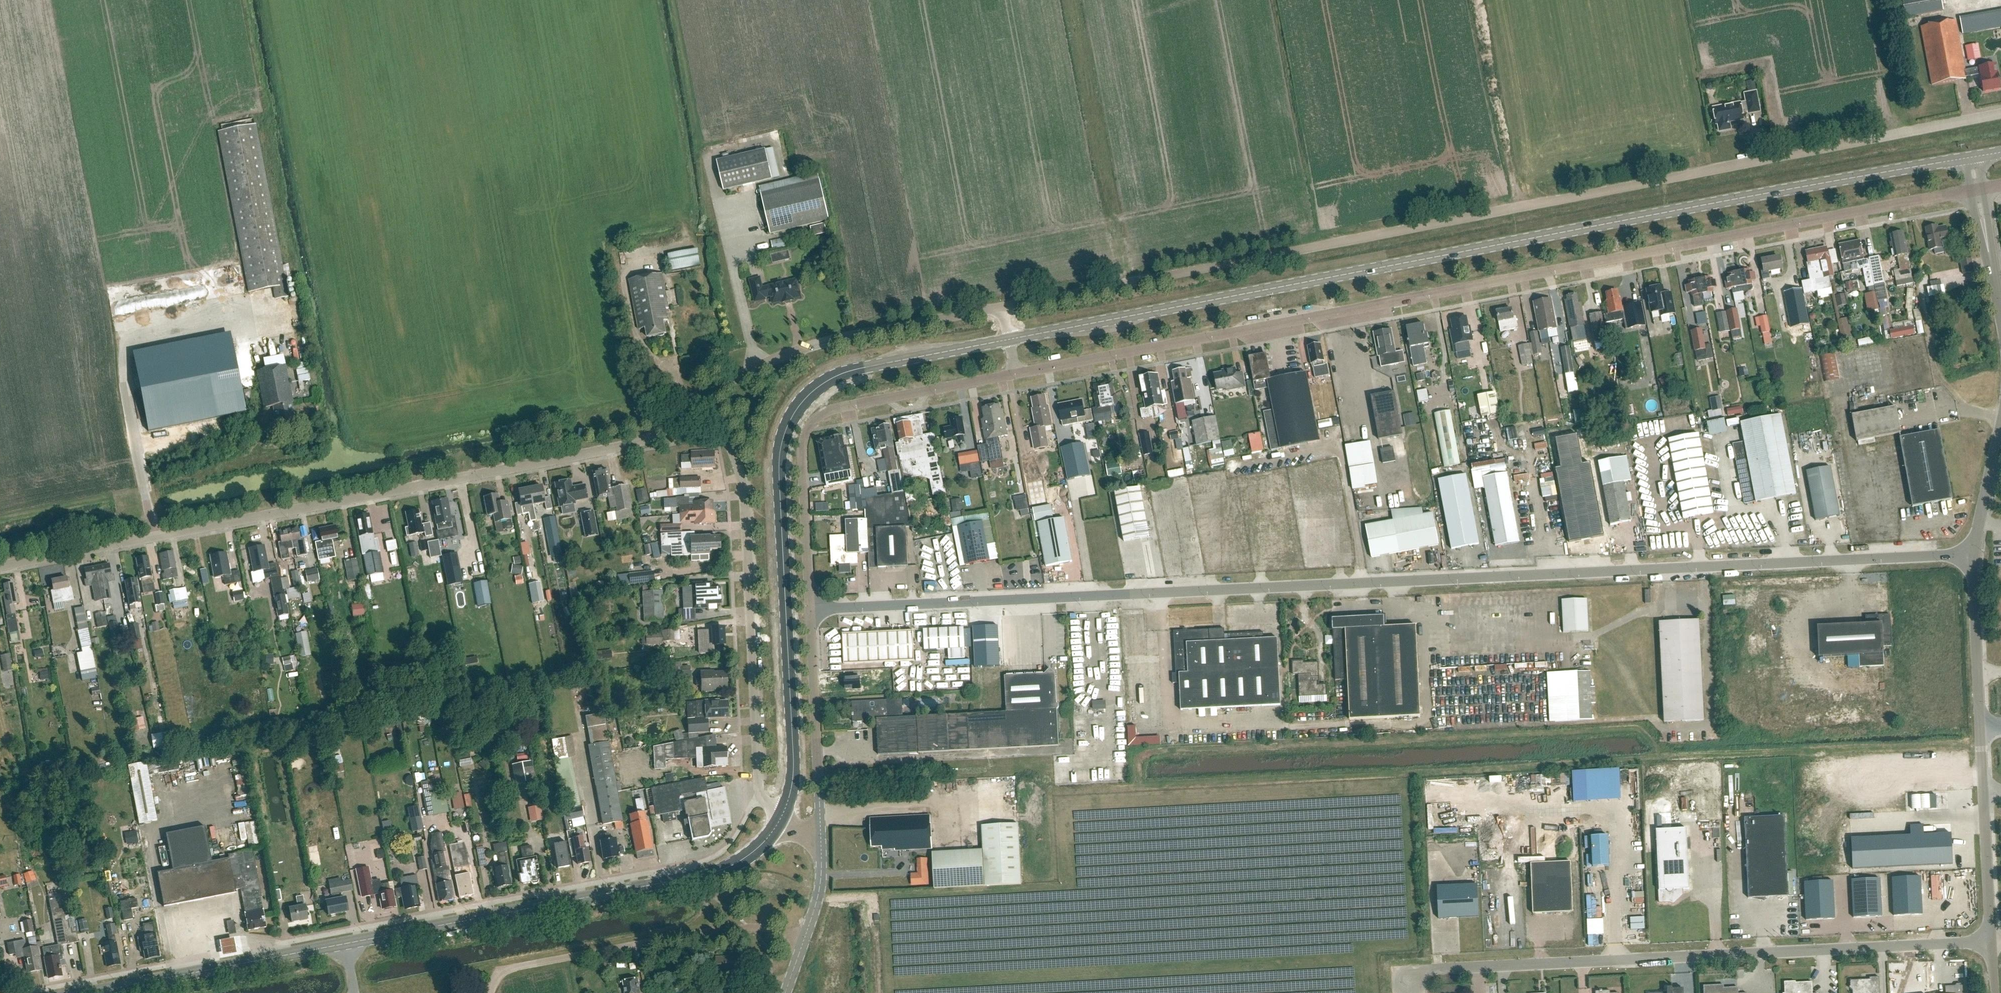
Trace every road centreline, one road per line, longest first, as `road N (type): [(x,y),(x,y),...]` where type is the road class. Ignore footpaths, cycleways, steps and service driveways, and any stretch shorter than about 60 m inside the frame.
road 1 (unclassified): [(810,609),(1972,558)]
road 2 (unclassified): [(1003,307),(2000,114)]
road 3 (secondary): [(1009,340),(1963,159)]
road 4 (residential): [(1016,373),(1969,191)]
road 5 (unclassified): [(0,566),(617,447),(650,437),(704,403)]
road 6 (secondary): [(89,992),(707,874),(738,863),(781,818)]
road 7 (secondary): [(781,818),(794,775),(779,474),(790,422),(826,382),(855,371),(1009,340)]
road 8 (unclassified): [(1414,972),(1991,942)]
road 9 (unclassified): [(760,790),(743,486),(704,403)]
road 10 (unclassified): [(1991,942),(1972,558)]
road 11 (unclassified): [(493,992),(504,969),(566,957),(754,926),(803,941)]
road 12 (unclassified): [(704,403),(744,373),(822,344),(1003,307)]
road 13 (residential): [(803,441),(810,423),(847,406),(1016,373)]
road 14 (unclassified): [(821,834),(810,609)]
road 15 (unclassified): [(810,609),(803,441)]
road 16 (unclassified): [(1972,558),(2000,422)]

